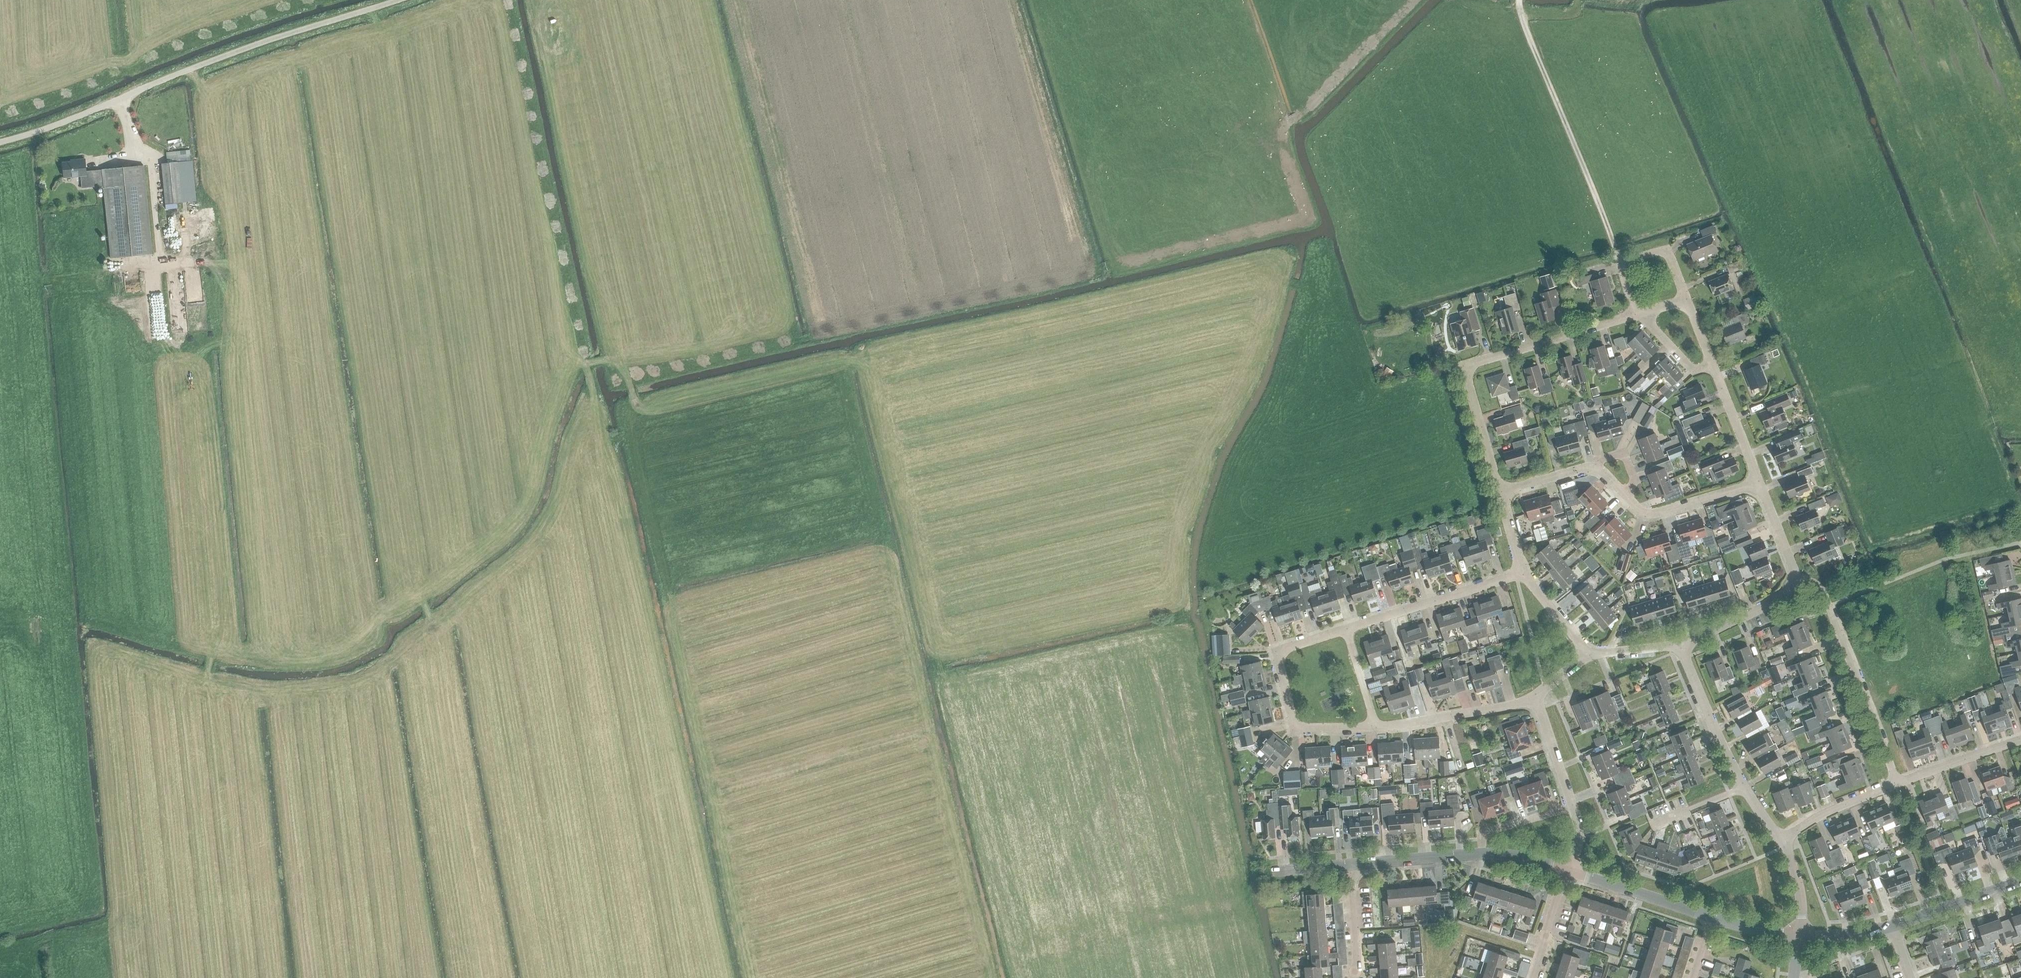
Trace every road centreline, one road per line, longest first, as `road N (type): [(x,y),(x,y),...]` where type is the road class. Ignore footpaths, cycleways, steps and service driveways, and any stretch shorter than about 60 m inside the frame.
road 1 (unclassified): [(0,142),(398,0)]
road 2 (residential): [(1635,315),(1468,368),(1499,491)]
road 3 (track): [(1620,262),(1521,13)]
road 4 (residential): [(1897,783),(1822,591),(1793,577)]
road 5 (residential): [(1376,727),(1303,728),(1292,719),(1281,653),(1346,628)]
road 6 (residential): [(1780,840),(1726,752),(1680,643)]
road 7 (residential): [(1346,628),(1525,572)]
road 8 (residential): [(1533,697),(1376,727)]
road 9 (residential): [(1686,299),(1665,251),(1620,262),(1635,315)]
road 10 (residential): [(1568,870),(1712,917)]
road 11 (residential): [(1624,494),(1654,513),(1759,482)]
road 12 (residential): [(1893,925),(2020,880)]
road 13 (residential): [(1680,643),(1781,597),(1793,577)]
road 14 (residential): [(1349,864),(1482,853)]
road 15 (residential): [(1897,783),(2020,740)]
road 16 (residential): [(1780,840),(1897,783)]
road 17 (residential): [(1759,482),(1713,364)]

